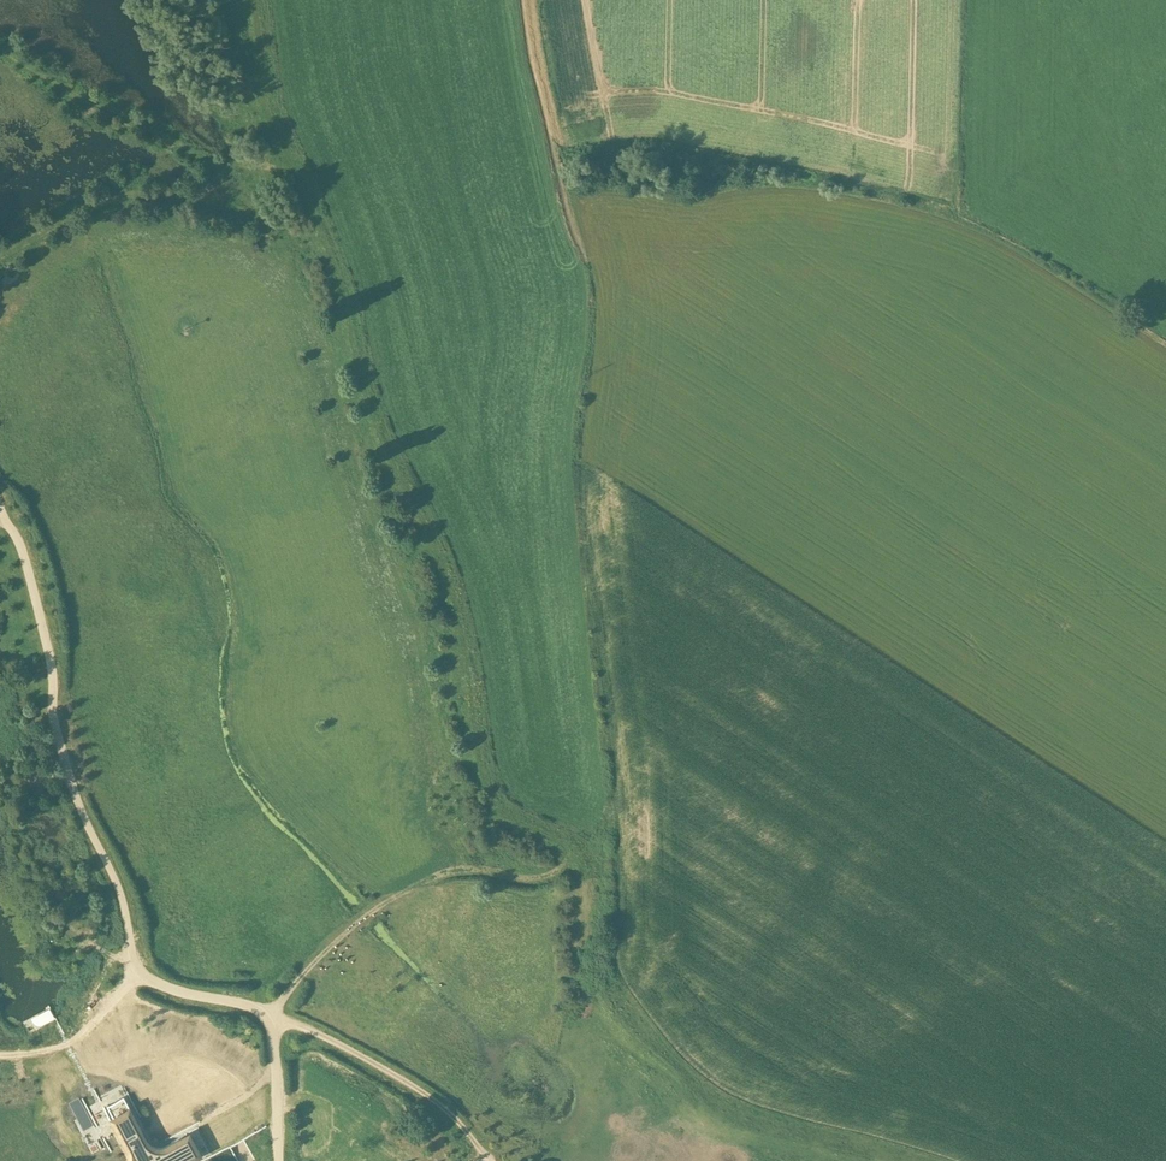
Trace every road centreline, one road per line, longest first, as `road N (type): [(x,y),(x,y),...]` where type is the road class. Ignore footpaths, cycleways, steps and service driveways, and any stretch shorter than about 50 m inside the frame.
road 1 (track): [(134,978),(124,910),(54,738),(50,663),(0,504)]
road 2 (track): [(272,1020),(276,1097),(269,1116),(281,1160)]

